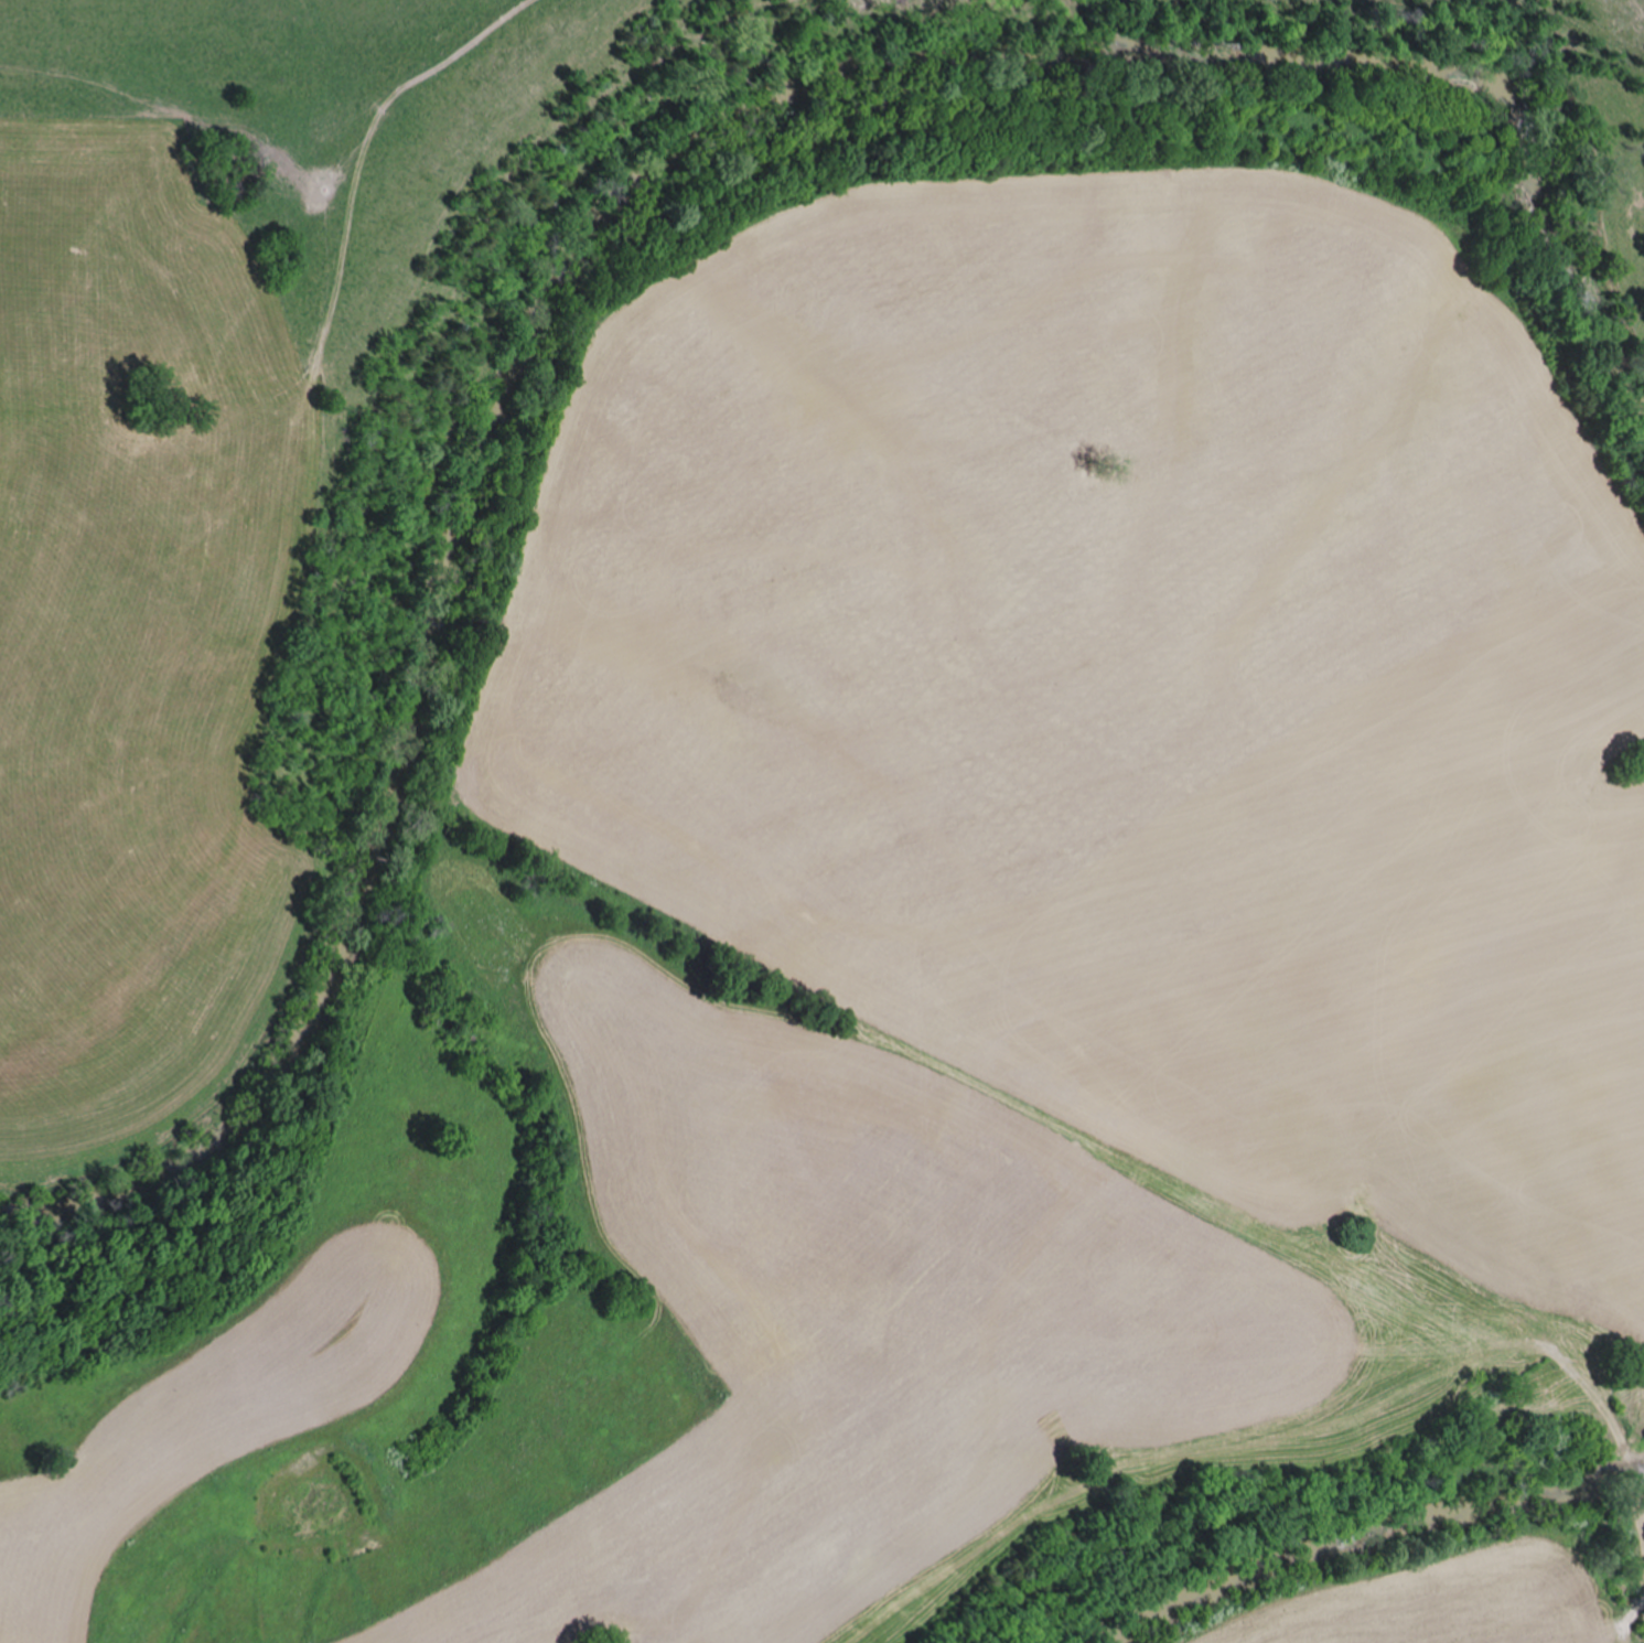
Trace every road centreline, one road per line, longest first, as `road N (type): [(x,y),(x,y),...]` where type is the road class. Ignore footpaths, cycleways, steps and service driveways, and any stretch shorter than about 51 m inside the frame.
road 1 (residential): [(367,100),(479,0)]

